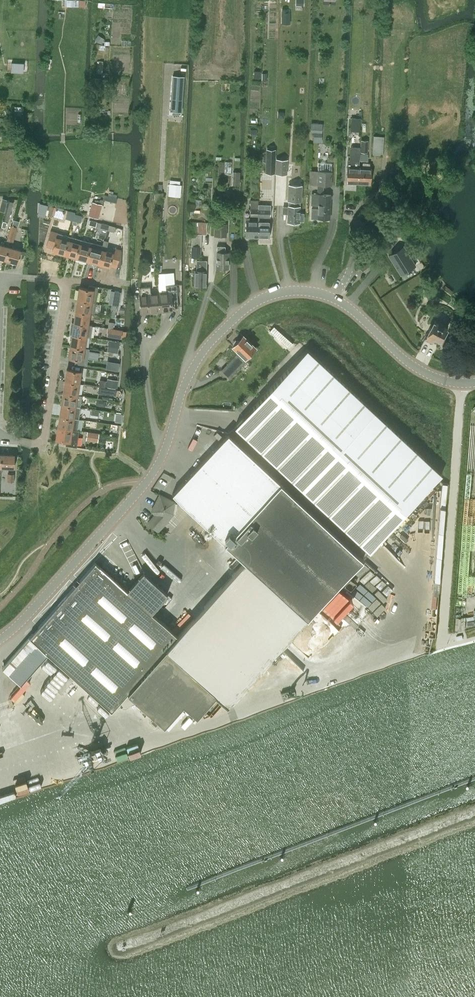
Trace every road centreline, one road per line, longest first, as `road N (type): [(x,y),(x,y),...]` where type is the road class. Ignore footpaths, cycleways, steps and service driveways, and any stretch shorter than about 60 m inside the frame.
road 1 (tertiary): [(0,639),(147,483),(199,358),(253,302),(283,291),(321,294),(427,375),(474,384)]
road 2 (residential): [(0,437),(41,440),(68,280)]

